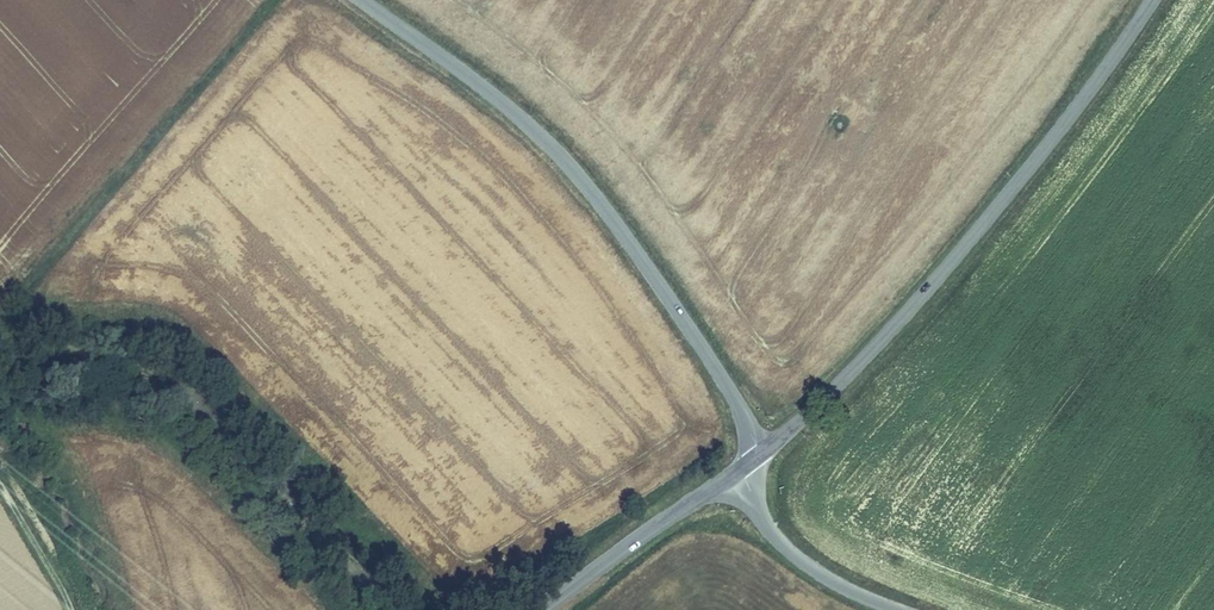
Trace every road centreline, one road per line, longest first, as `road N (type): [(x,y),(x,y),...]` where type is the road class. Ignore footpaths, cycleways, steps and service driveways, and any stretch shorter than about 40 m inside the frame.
road 1 (tertiary): [(364,0),(504,102),(562,157),(701,344),(762,452)]
road 2 (tertiary): [(1151,0),(960,251),(848,376),(762,452)]
road 3 (tertiary): [(738,471),(543,609)]
road 4 (tertiary): [(897,609),(796,558),(769,530),(738,471)]

